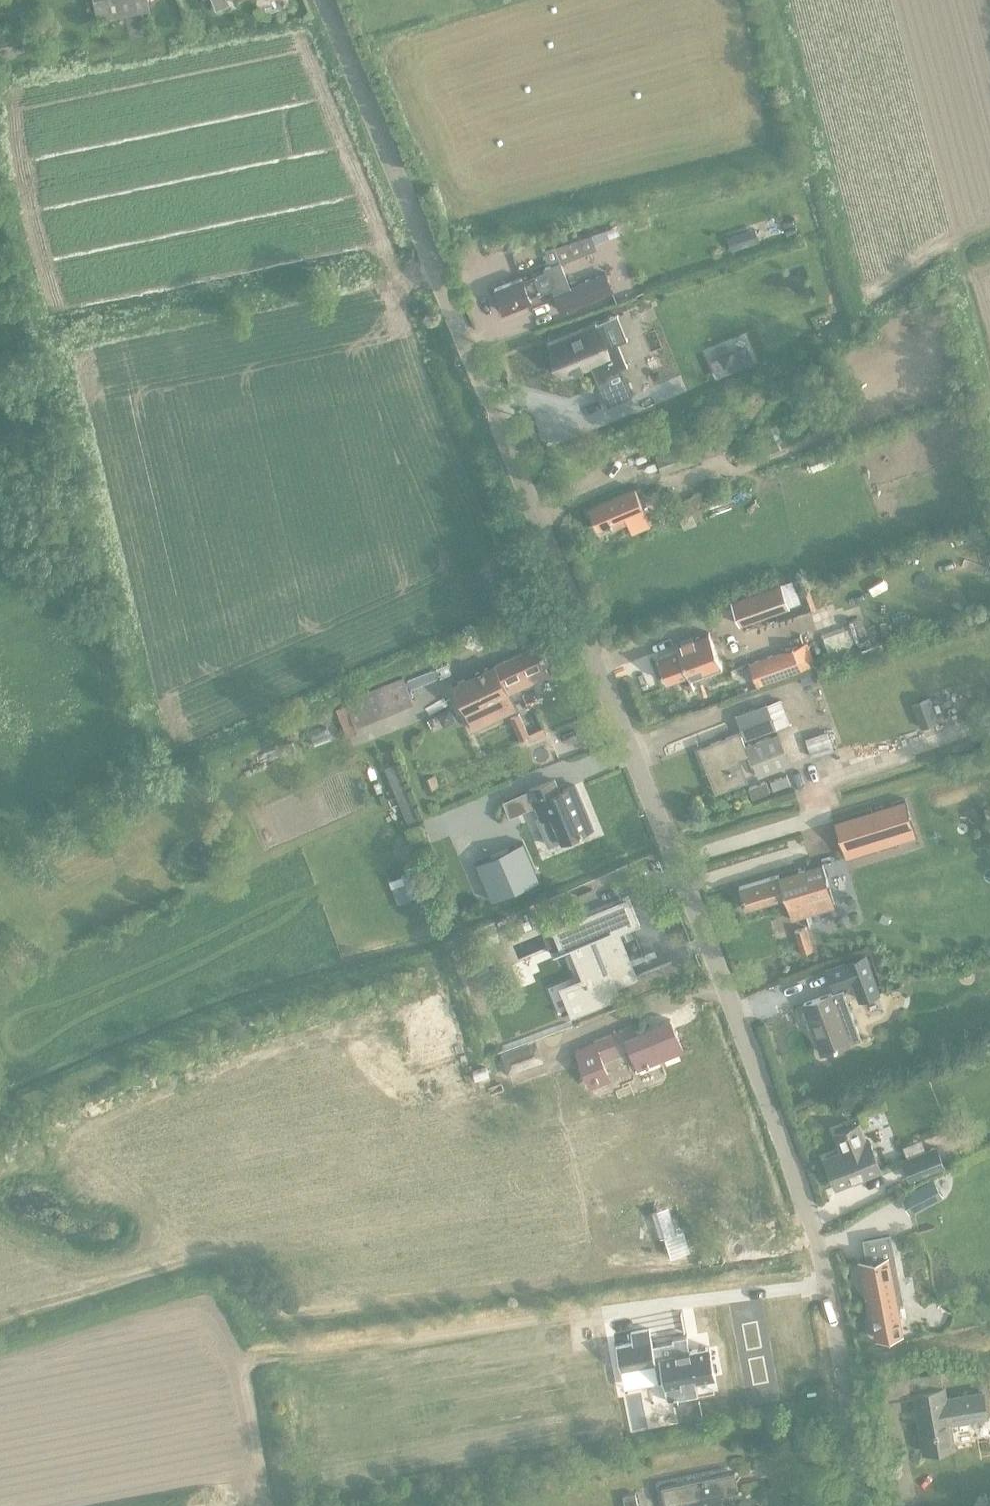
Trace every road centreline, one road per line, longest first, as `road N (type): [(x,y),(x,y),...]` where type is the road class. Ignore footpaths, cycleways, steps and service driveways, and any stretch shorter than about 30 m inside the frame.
road 1 (residential): [(866,1505),(822,1263),(779,1135),(322,0)]
road 2 (track): [(267,1505),(240,1363),(826,1282)]

